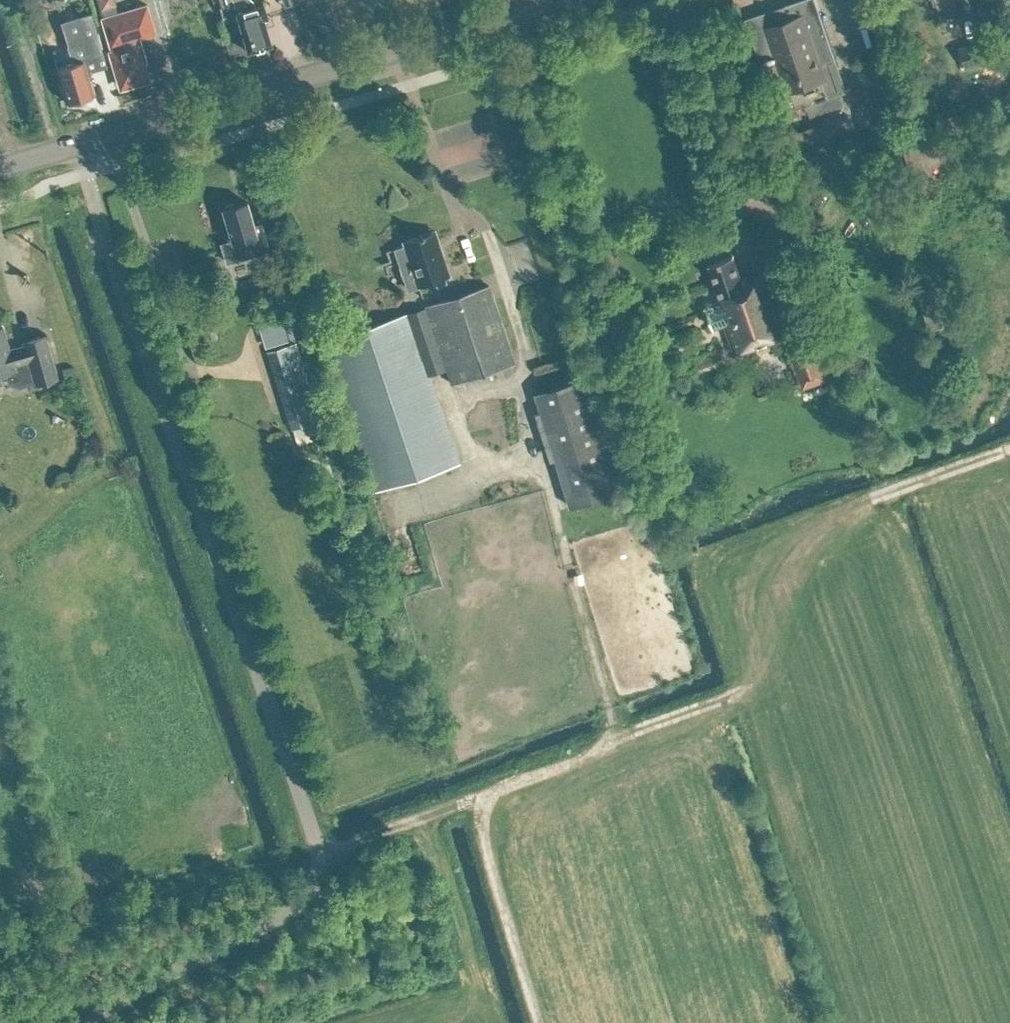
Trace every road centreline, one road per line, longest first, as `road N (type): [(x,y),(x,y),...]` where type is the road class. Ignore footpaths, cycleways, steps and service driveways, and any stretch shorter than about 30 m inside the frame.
road 1 (secondary): [(0,166),(559,0)]
road 2 (track): [(403,822),(700,708)]
road 3 (track): [(536,1022),(468,799)]

